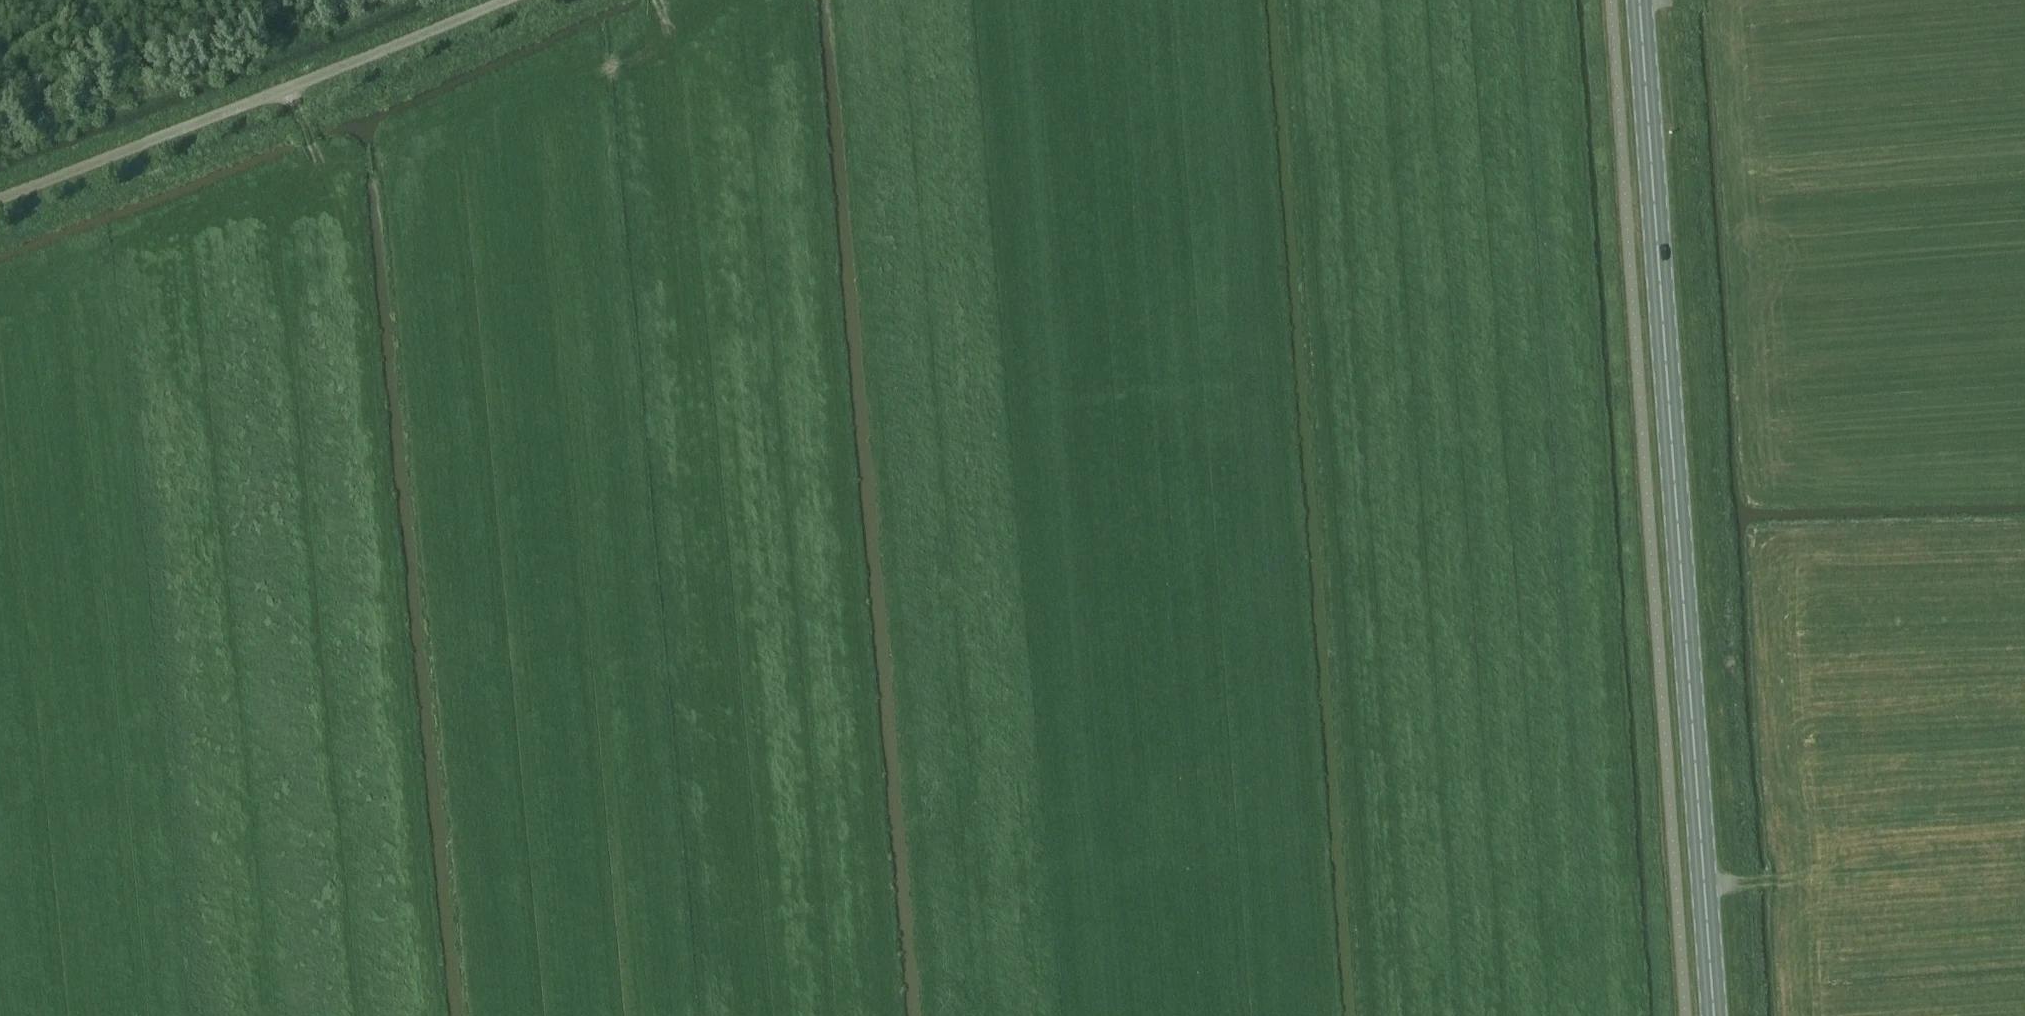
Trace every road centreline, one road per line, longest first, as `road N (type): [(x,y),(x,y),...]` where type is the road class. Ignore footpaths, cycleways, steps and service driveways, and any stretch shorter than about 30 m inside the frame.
road 1 (primary): [(1715,1015),(1640,0)]
road 2 (unclassified): [(0,198),(511,0)]

